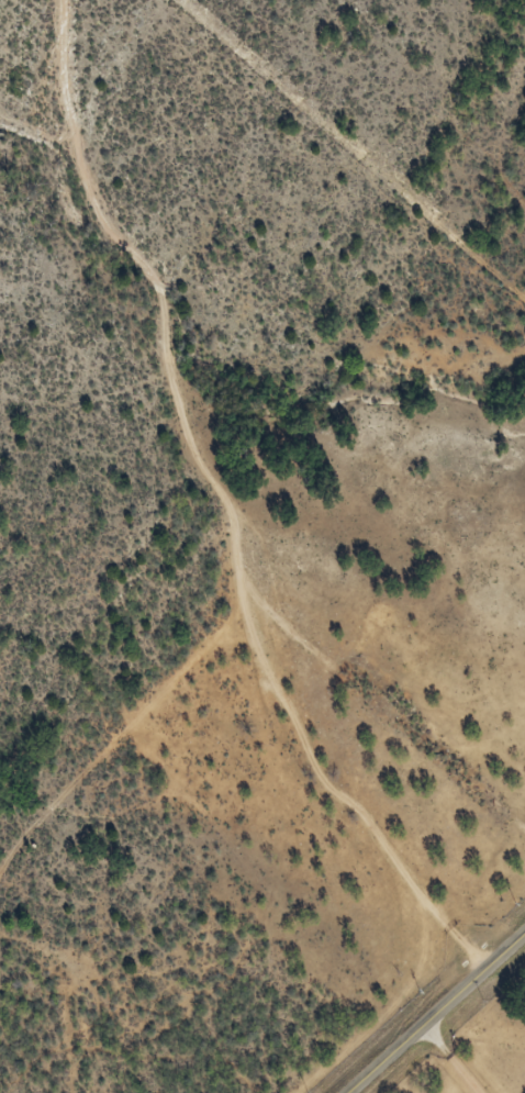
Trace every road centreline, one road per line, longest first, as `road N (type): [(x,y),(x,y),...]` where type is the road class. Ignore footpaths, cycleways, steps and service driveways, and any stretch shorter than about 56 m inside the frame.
road 1 (tertiary): [(524,933),(348,1092)]

